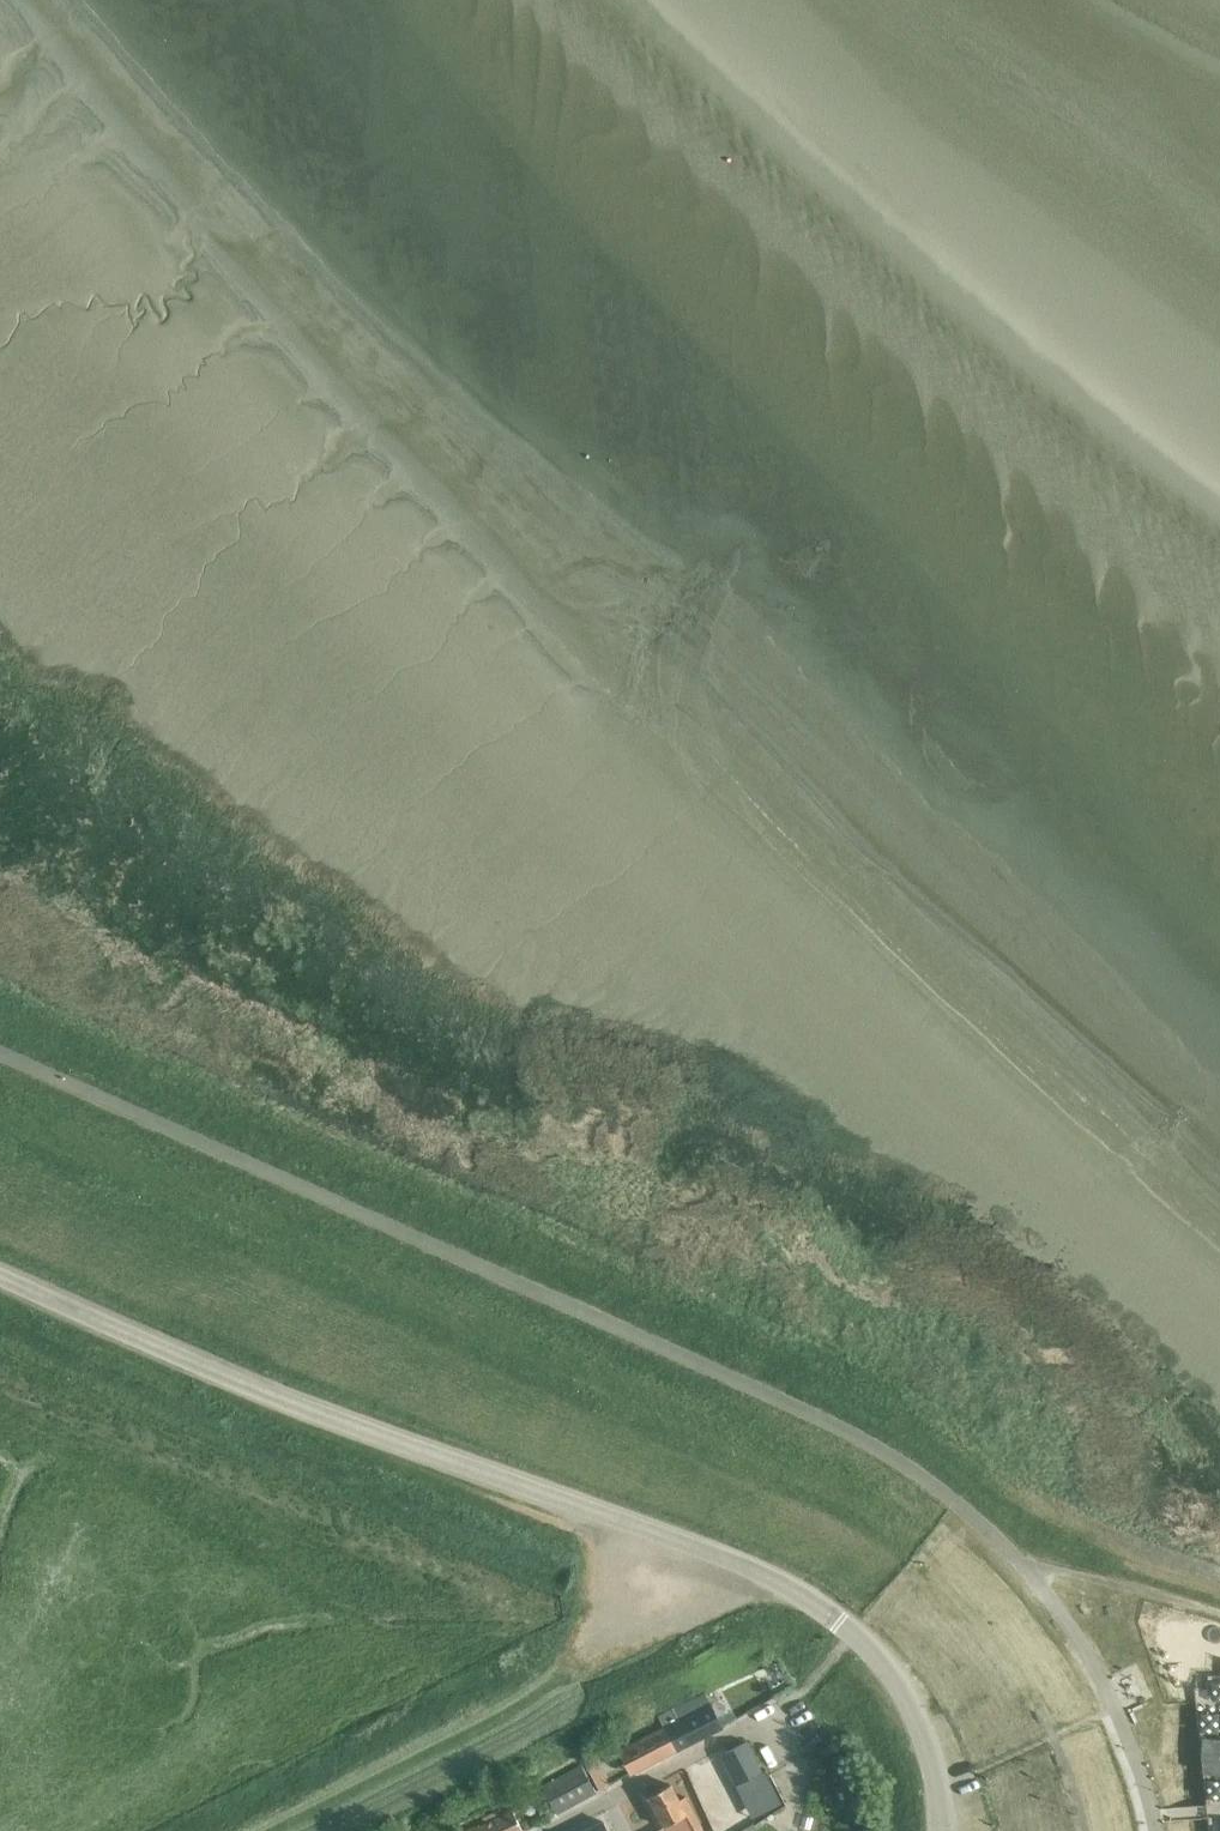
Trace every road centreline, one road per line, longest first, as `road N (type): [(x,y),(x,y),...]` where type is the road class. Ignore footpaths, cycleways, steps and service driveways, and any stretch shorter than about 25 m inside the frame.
road 1 (unclassified): [(854,1629),(783,1583),(714,1552),(366,1430),(0,1276)]
road 2 (residential): [(552,1830),(765,1716)]
road 3 (residential): [(943,1830),(915,1720),(893,1675),(854,1629)]

